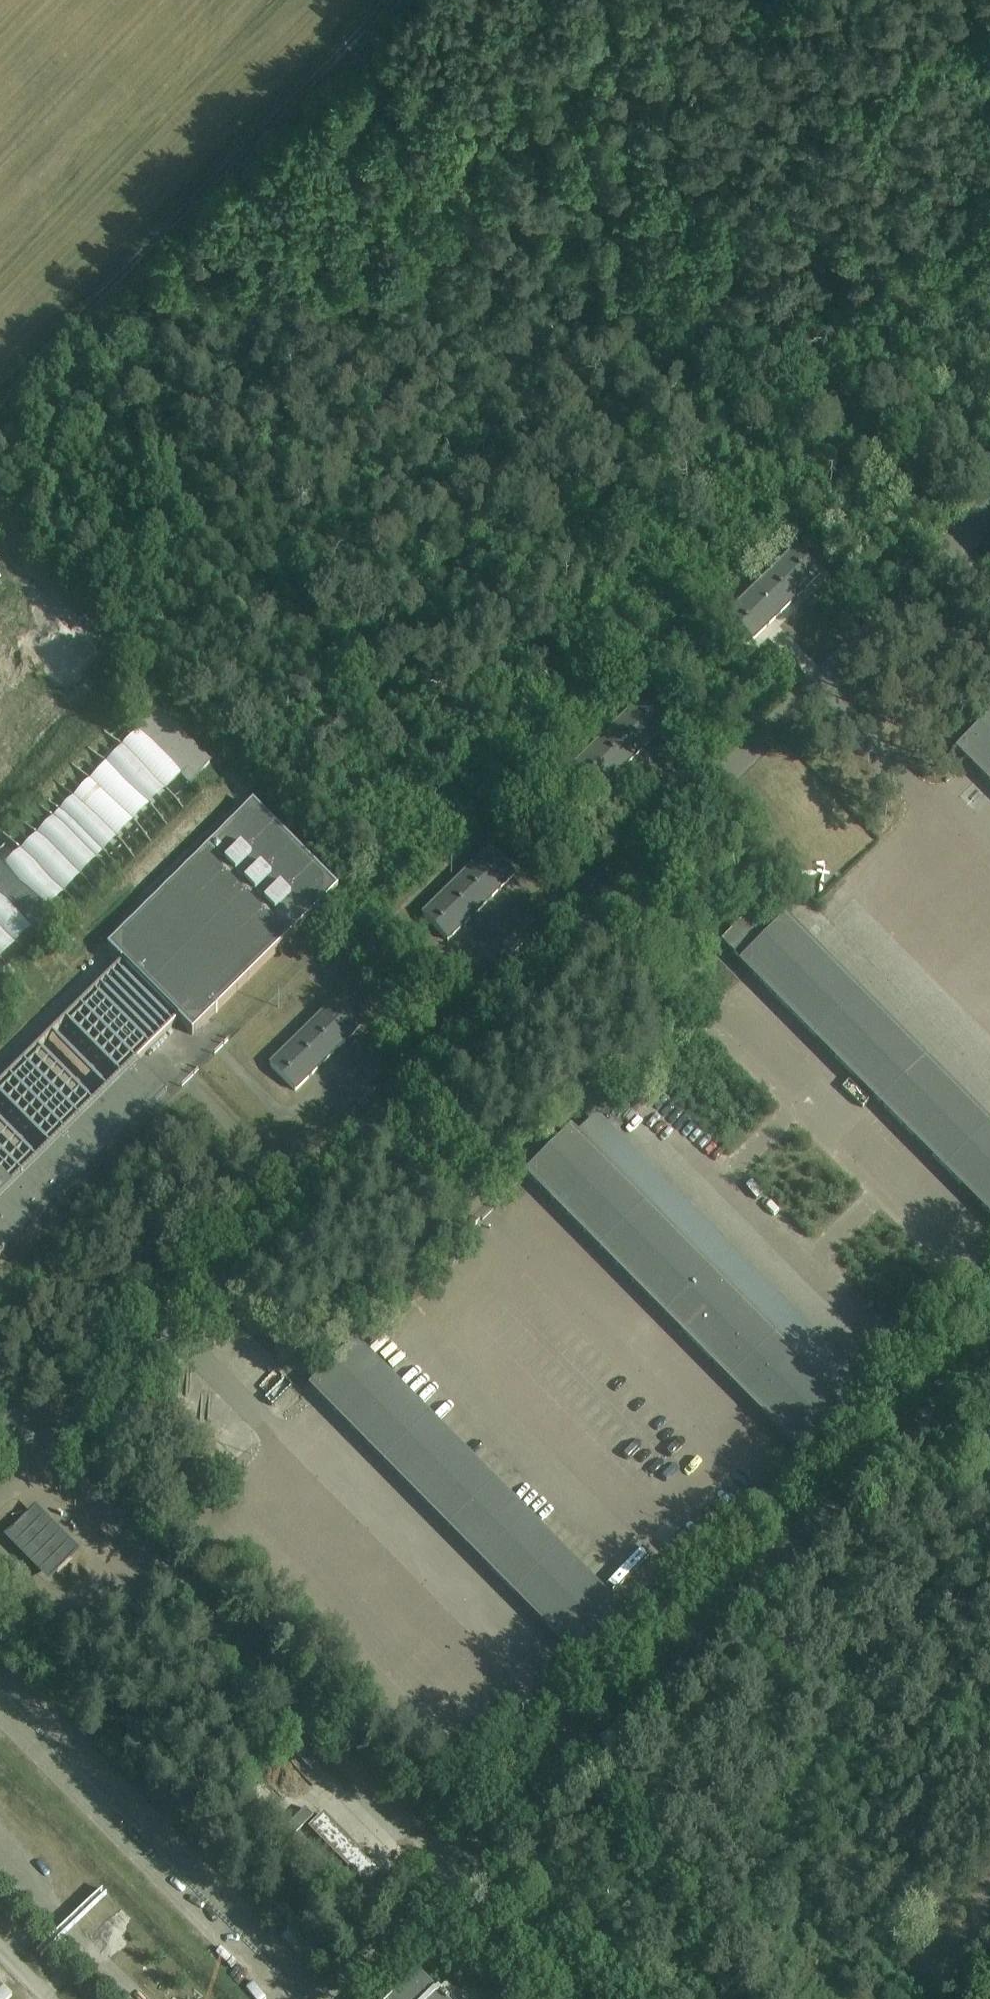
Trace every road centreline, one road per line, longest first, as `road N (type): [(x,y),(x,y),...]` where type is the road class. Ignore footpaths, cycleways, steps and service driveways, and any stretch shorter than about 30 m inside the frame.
road 1 (track): [(338,56),(389,64),(449,92),(617,204),(755,332),(954,553)]
road 2 (track): [(389,0),(58,343),(0,417)]

